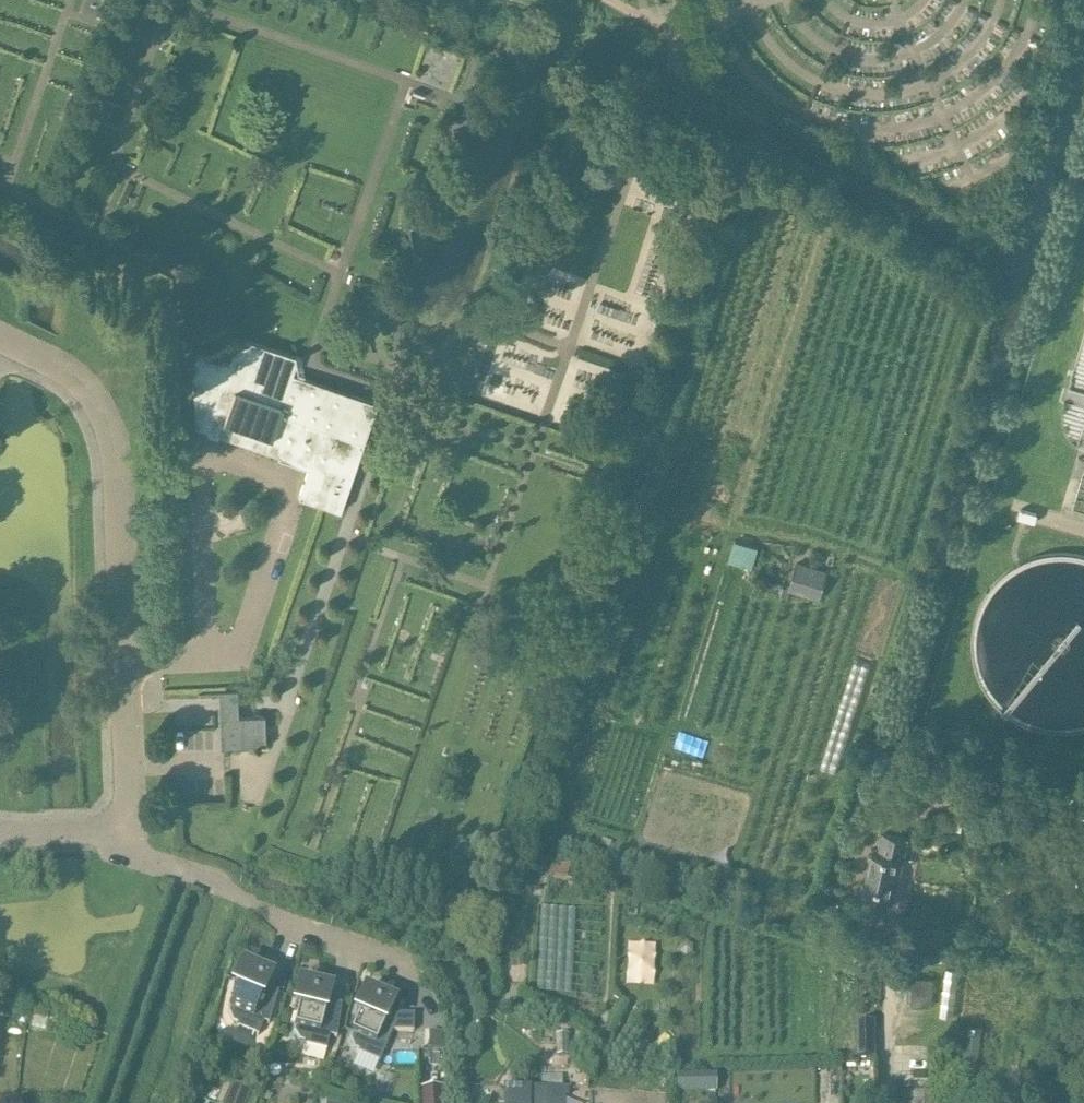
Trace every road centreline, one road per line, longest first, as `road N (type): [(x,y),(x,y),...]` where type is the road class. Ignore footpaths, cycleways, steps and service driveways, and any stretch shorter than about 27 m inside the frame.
road 1 (residential): [(126,830),(115,468),(103,410),(66,369),(0,338)]
road 2 (residential): [(181,869),(229,876),(252,905),(407,965)]
road 3 (residential): [(126,830),(0,833)]

